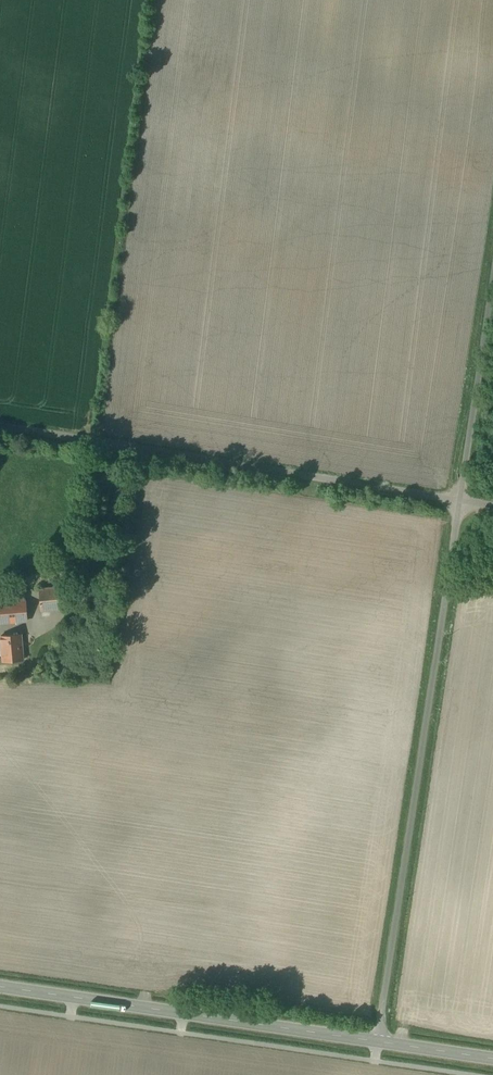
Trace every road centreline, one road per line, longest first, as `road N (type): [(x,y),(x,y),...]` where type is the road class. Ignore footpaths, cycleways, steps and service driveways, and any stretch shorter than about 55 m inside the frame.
road 1 (unclassified): [(461,504),(381,1042)]
road 2 (unclassified): [(0,429),(461,504)]
road 3 (secondary): [(381,1042),(0,987)]
road 4 (unclassified): [(492,286),(461,504)]

